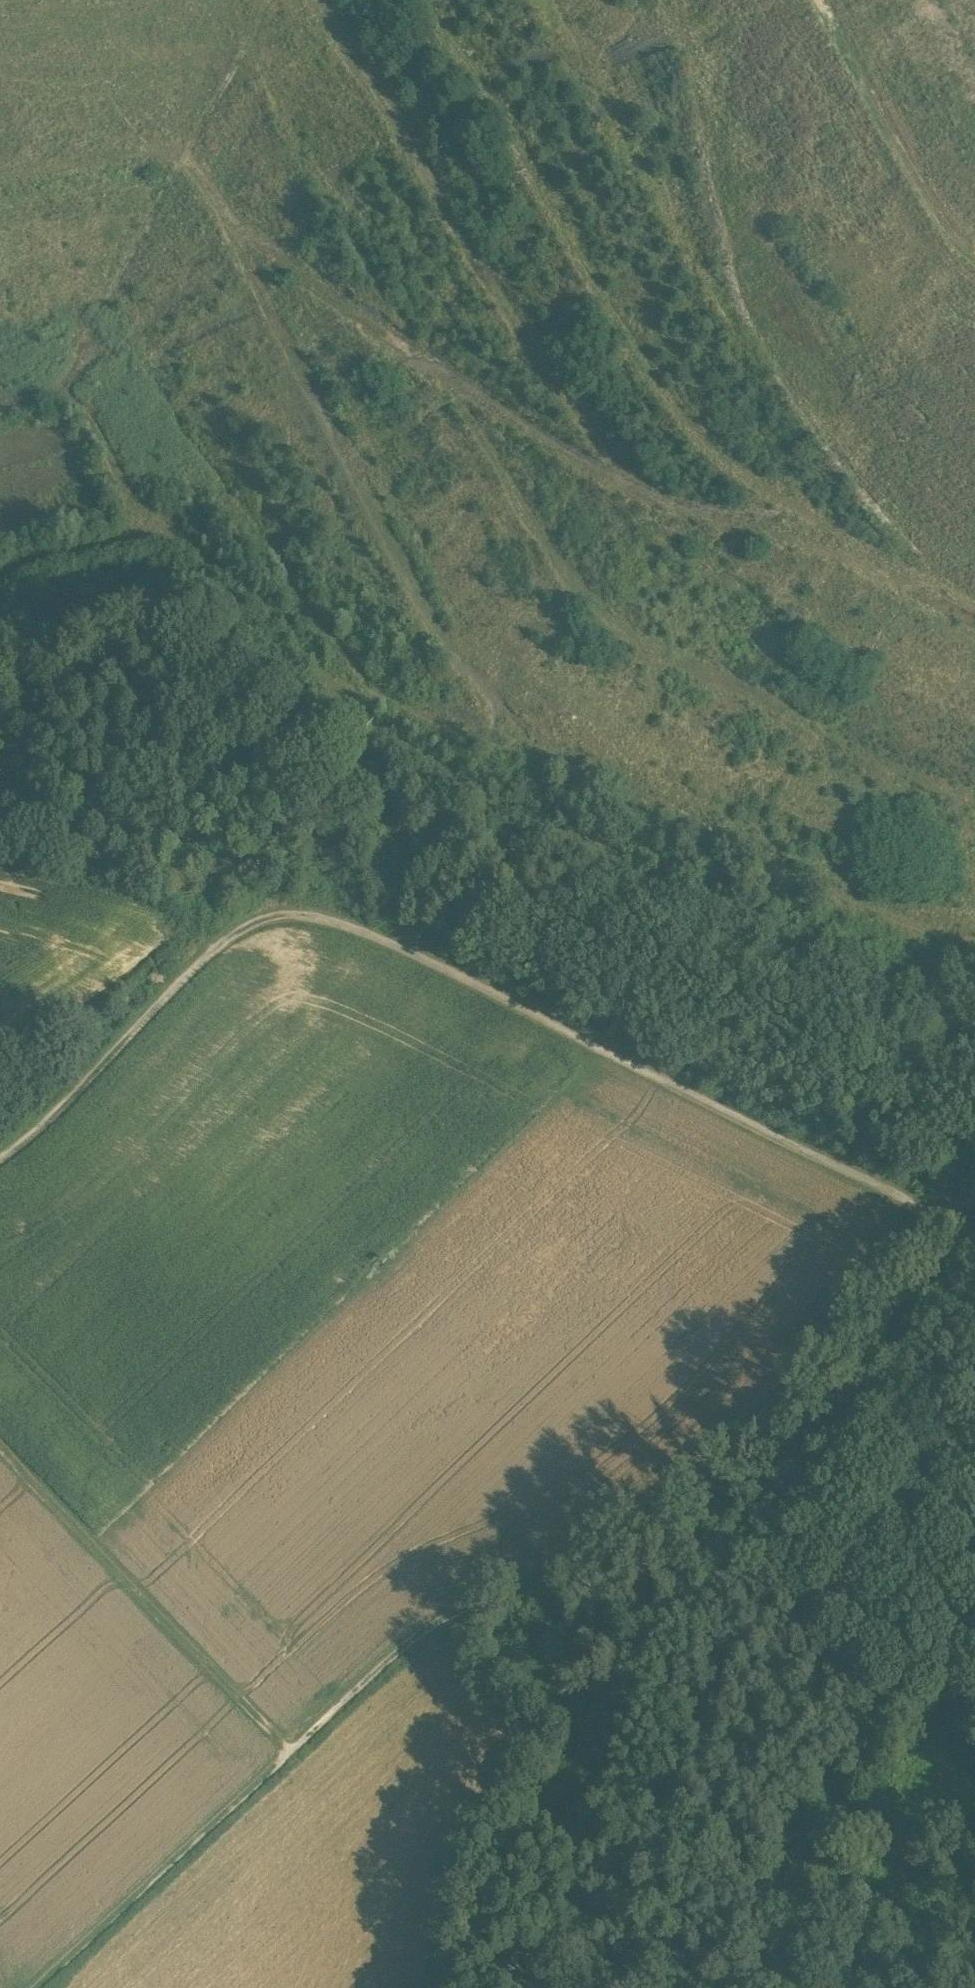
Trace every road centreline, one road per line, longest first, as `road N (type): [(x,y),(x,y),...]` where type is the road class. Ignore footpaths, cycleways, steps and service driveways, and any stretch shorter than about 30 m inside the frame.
road 1 (track): [(39,1987),(437,1620),(558,1579),(775,1447),(855,1334),(959,1228)]
road 2 (track): [(974,1023),(499,812),(369,727),(286,630),(155,513),(89,405),(44,394),(0,405)]
road 3 (track): [(959,1228),(404,948),(286,910),(105,1091),(0,1182)]
road 4 (track): [(292,1751),(0,1445)]
road 5 (track): [(0,603),(173,528)]

